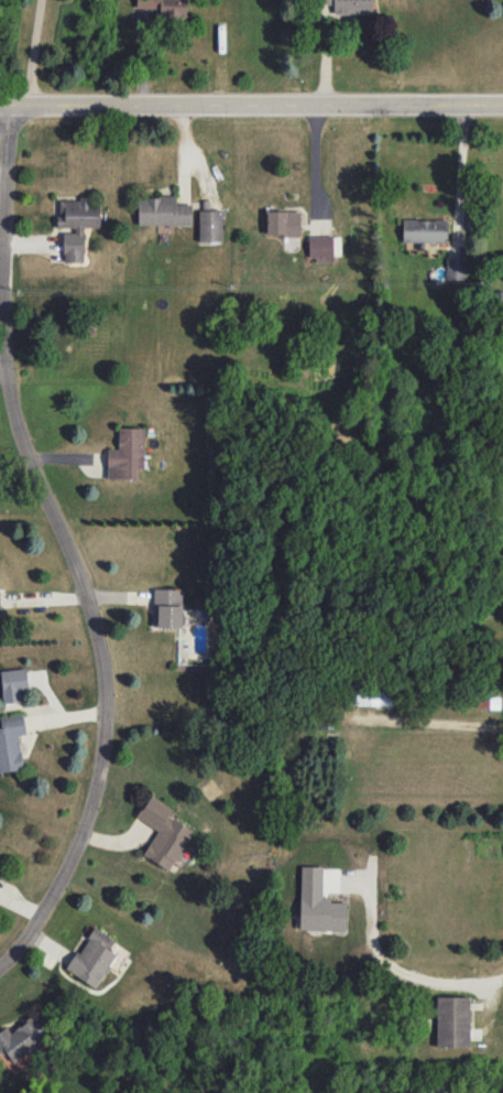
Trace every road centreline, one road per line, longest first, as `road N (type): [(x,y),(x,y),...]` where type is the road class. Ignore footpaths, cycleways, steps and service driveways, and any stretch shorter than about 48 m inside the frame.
road 1 (residential): [(8,111),(9,403),(94,614),(107,688),(106,738),(86,820),(33,927),(0,965)]
road 2 (residential): [(0,111),(502,109)]

